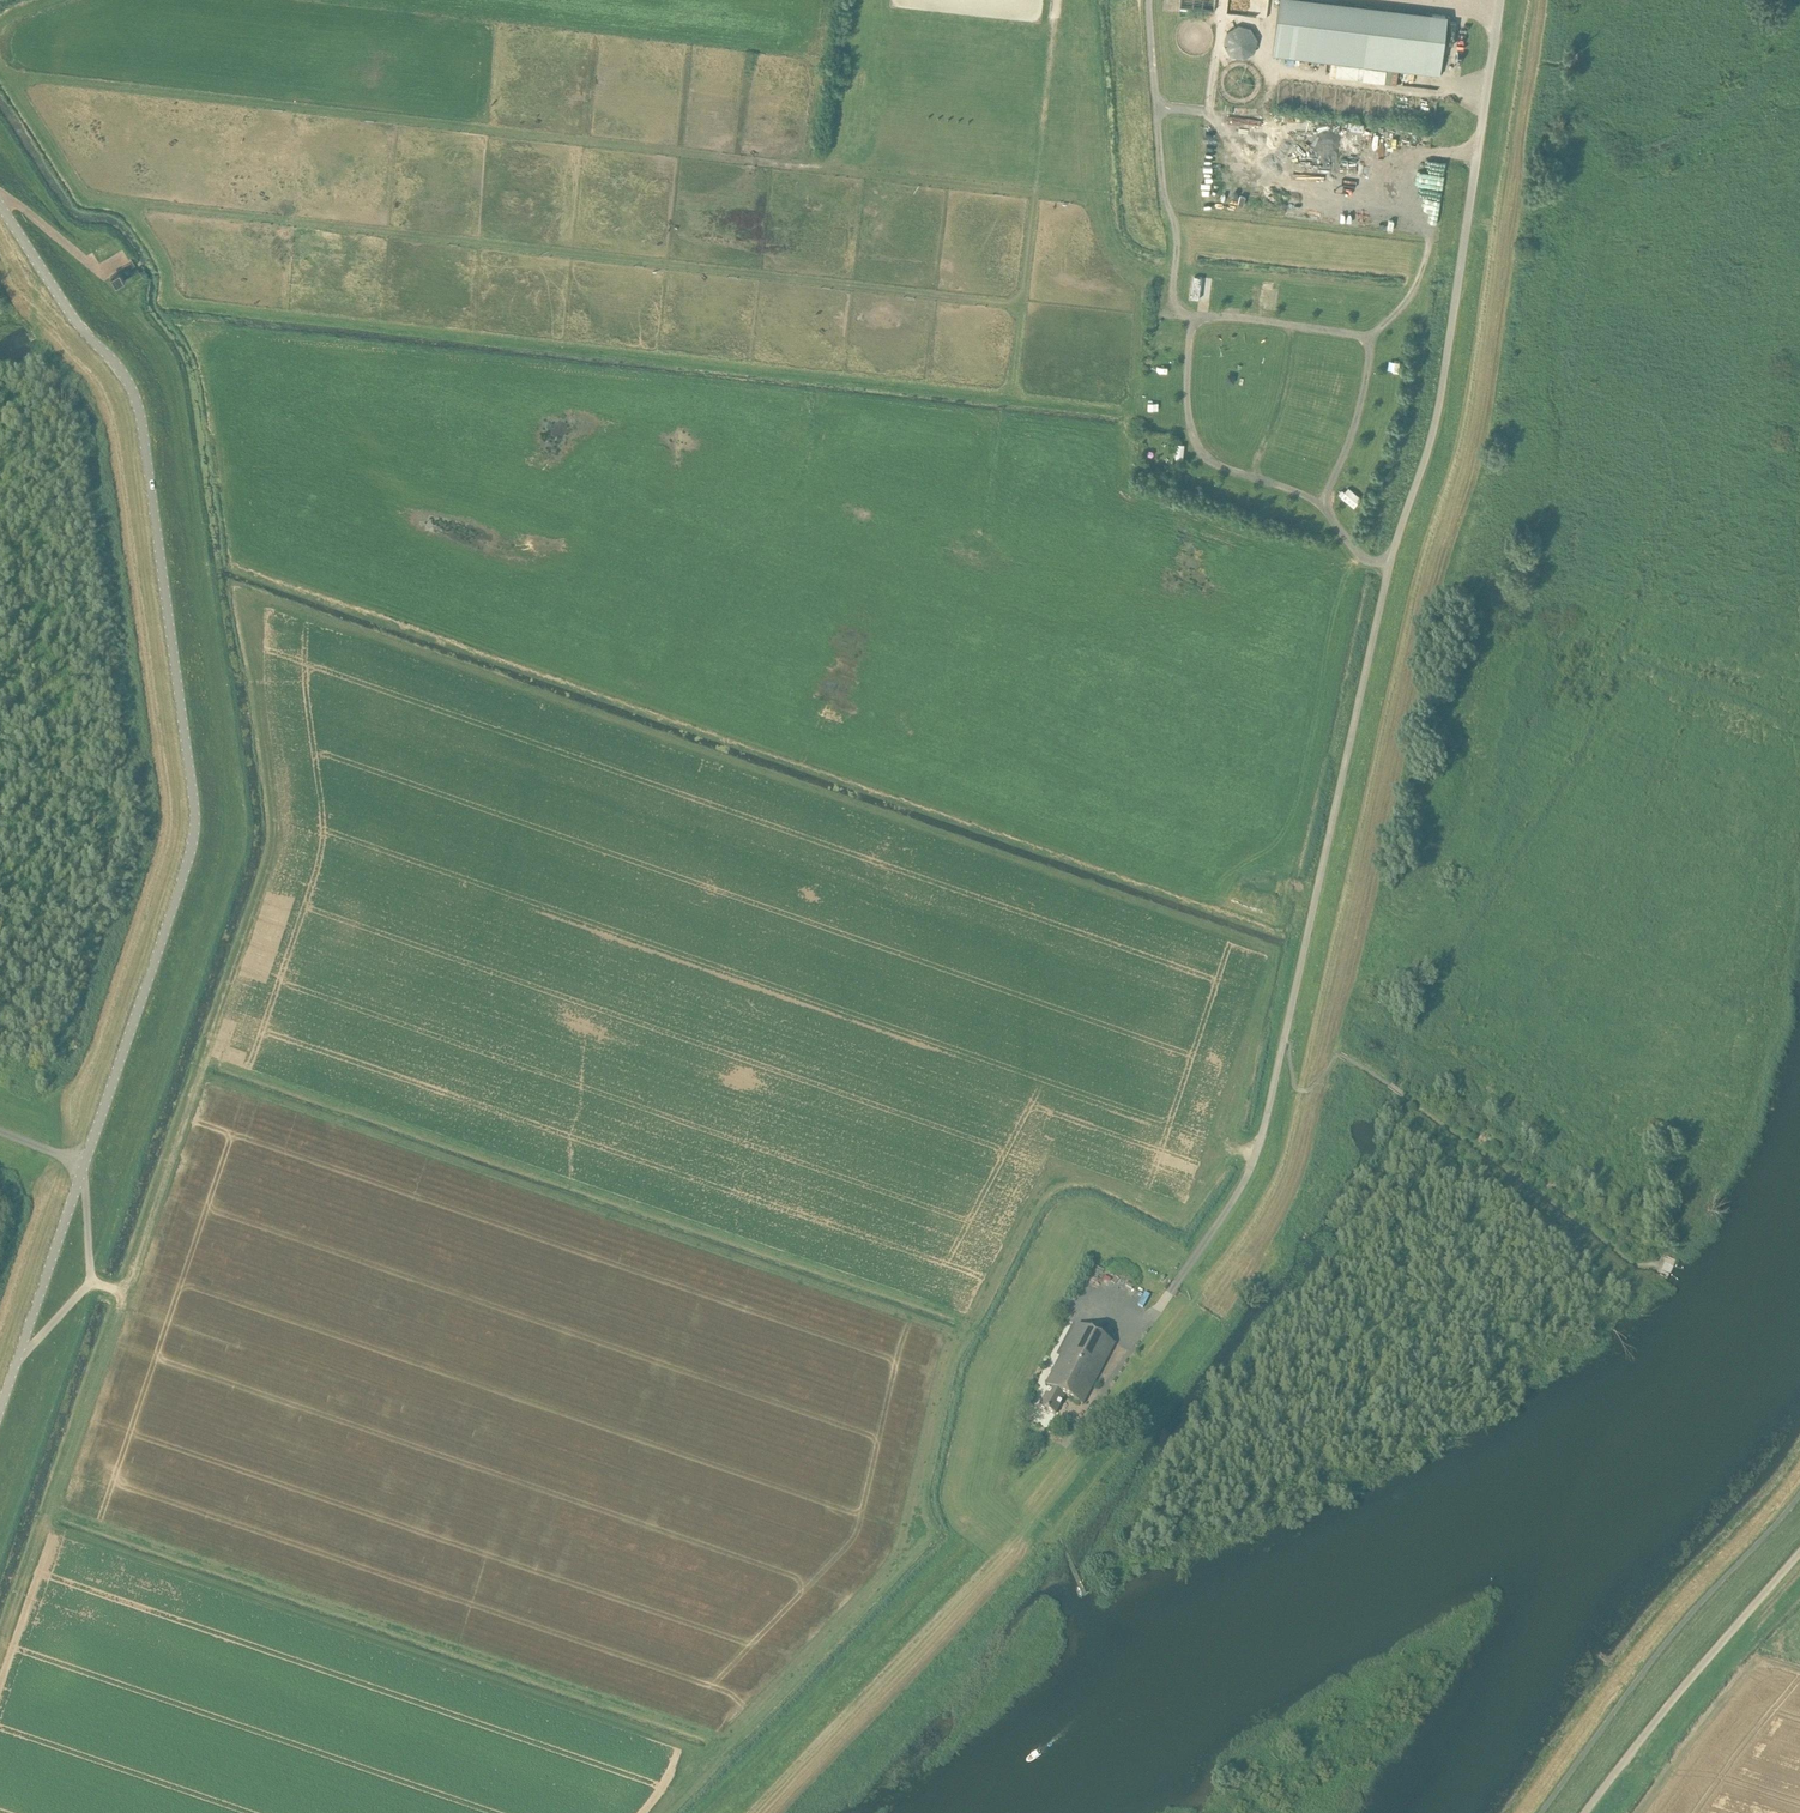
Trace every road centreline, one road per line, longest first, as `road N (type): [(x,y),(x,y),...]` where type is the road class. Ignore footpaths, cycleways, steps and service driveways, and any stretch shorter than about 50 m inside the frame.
road 1 (unclassified): [(1171,1291),(1257,1156),(1400,527),(1442,402),(1498,0)]
road 2 (unclassified): [(83,1164),(195,829),(135,405),(0,209)]
road 3 (unclassified): [(1585,1812),(1799,1555)]
road 4 (unclassified): [(0,1410),(83,1164)]

